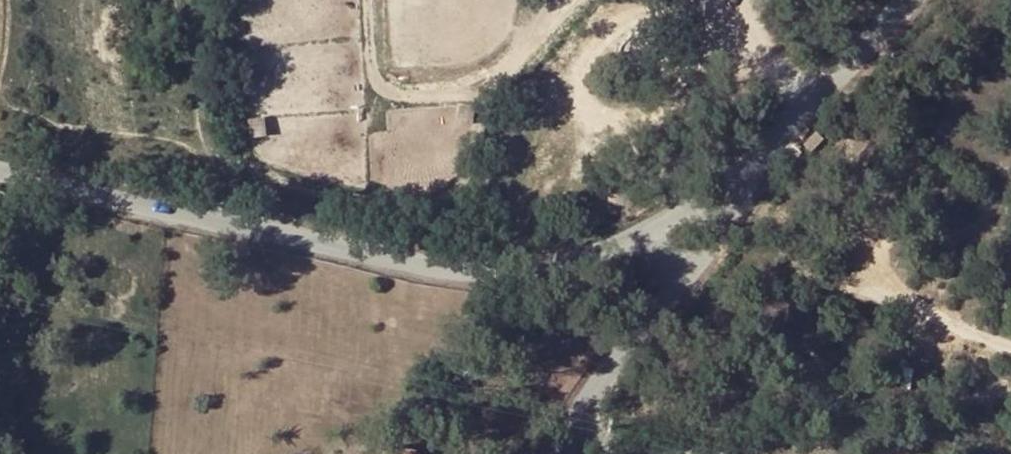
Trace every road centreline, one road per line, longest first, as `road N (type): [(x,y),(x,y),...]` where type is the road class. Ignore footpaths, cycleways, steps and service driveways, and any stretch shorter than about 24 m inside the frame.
road 1 (unclassified): [(626,244),(527,271),(462,273),(0,182)]
road 2 (unclassified): [(911,0),(773,145)]
road 3 (unclassified): [(689,275),(606,375),(572,435)]
road 4 (unclassified): [(773,145),(694,210),(626,244)]
road 5 (unclassified): [(773,145),(689,275)]

